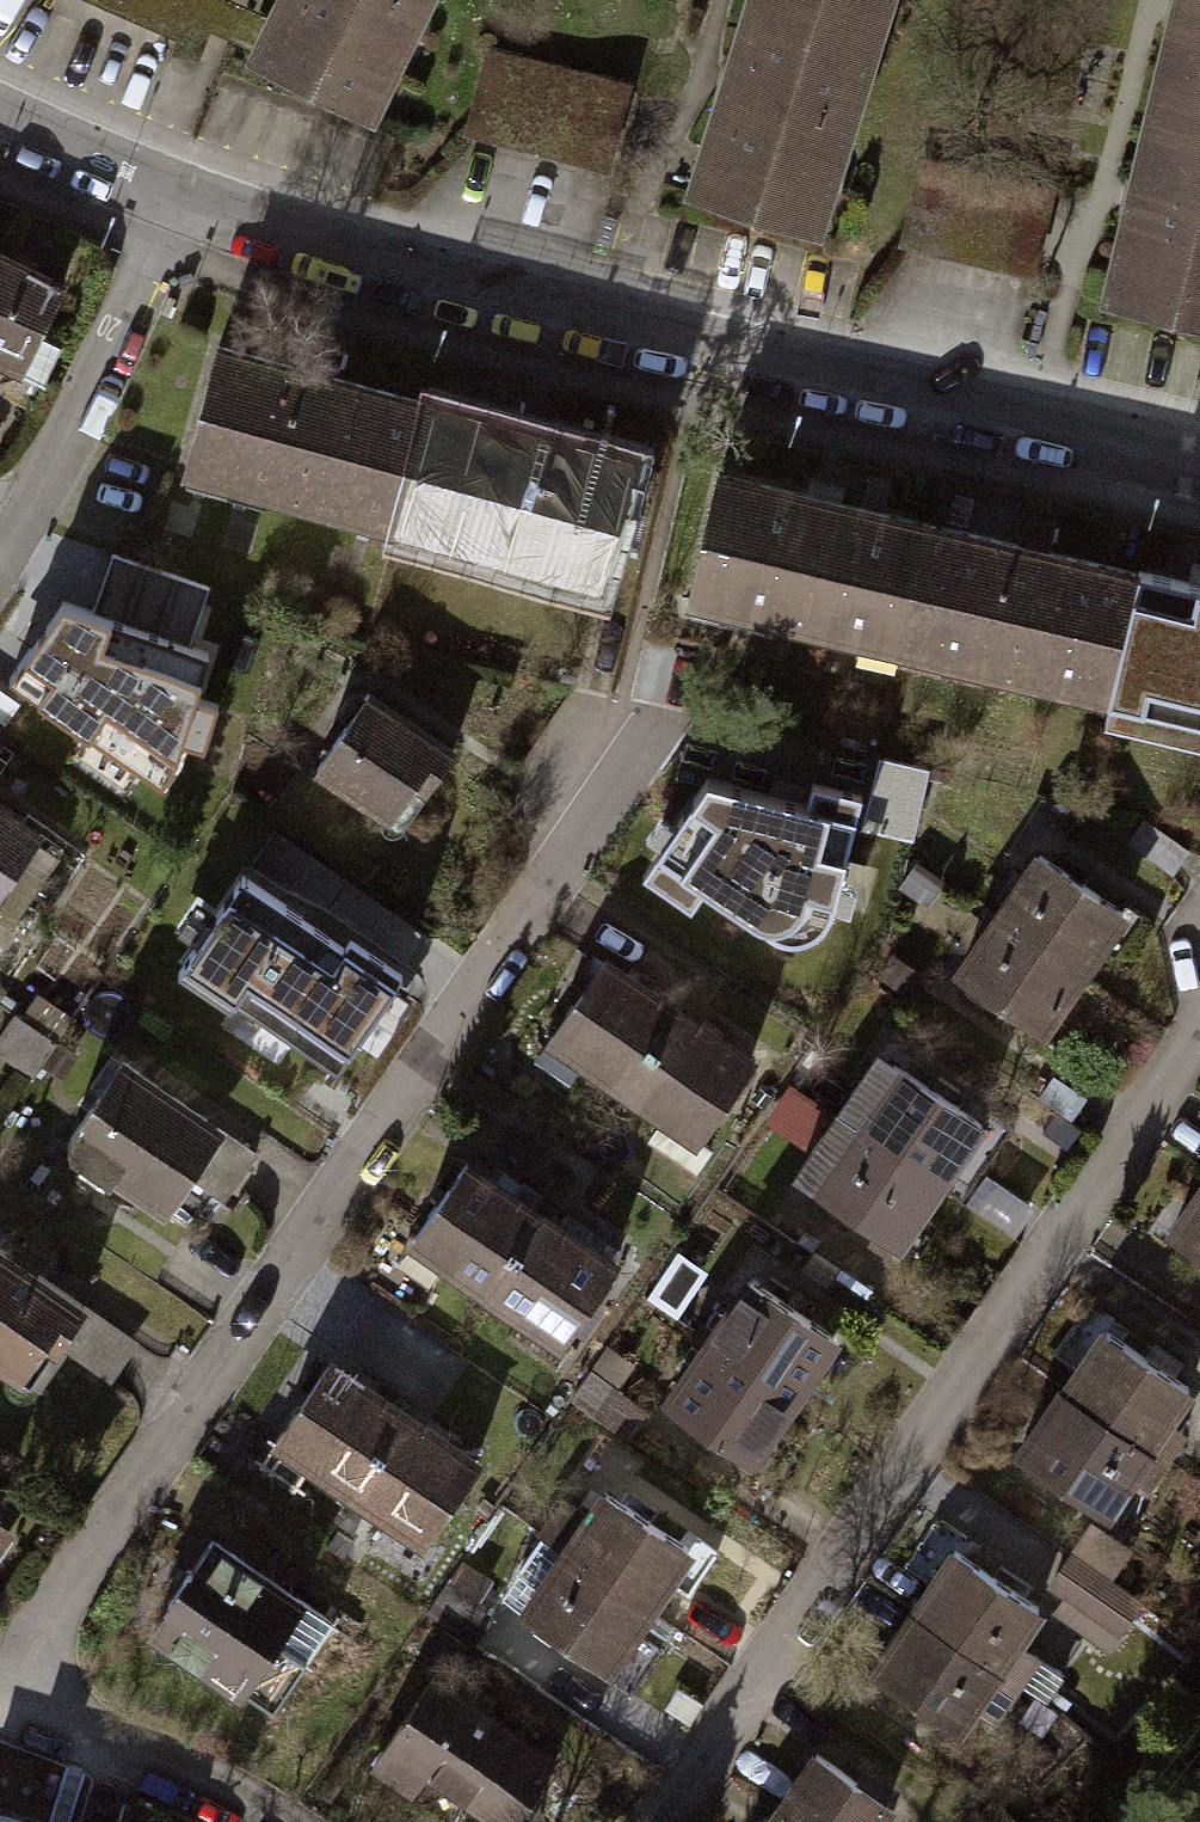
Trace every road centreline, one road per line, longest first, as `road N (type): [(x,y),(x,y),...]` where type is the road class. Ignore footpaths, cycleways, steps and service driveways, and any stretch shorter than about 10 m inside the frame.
road 1 (residential): [(0,1679),(564,845),(591,772)]
road 2 (residential): [(171,199),(413,275),(1199,458)]
road 3 (residential): [(643,1821),(1199,1029)]
road 4 (residential): [(0,556),(171,199)]
road 5 (residential): [(0,1697),(221,1799),(254,1821)]
road 6 (residential): [(0,119),(171,199)]

